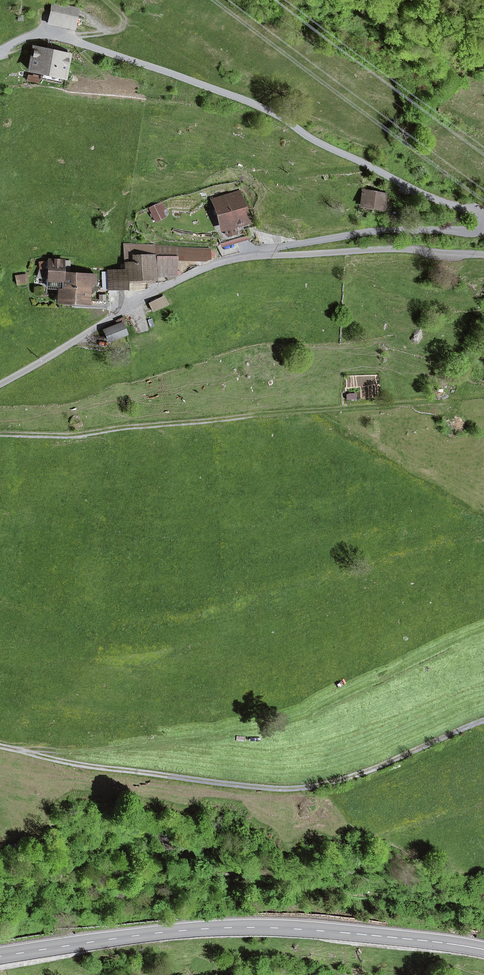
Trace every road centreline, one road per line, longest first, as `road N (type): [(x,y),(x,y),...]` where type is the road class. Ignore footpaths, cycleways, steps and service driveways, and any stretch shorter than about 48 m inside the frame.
road 1 (track): [(483,628),(324,706),(240,733),(92,749),(10,748)]
road 2 (secondary): [(0,954),(232,926),(483,949)]
road 3 (track): [(462,399),(63,435),(0,434)]
road 4 (track): [(0,745),(87,768),(311,787)]
road 5 (residential): [(250,253),(163,287),(0,385)]
road 6 (unclassified): [(483,255),(250,253)]
road 7 (track): [(311,787),(483,721)]

